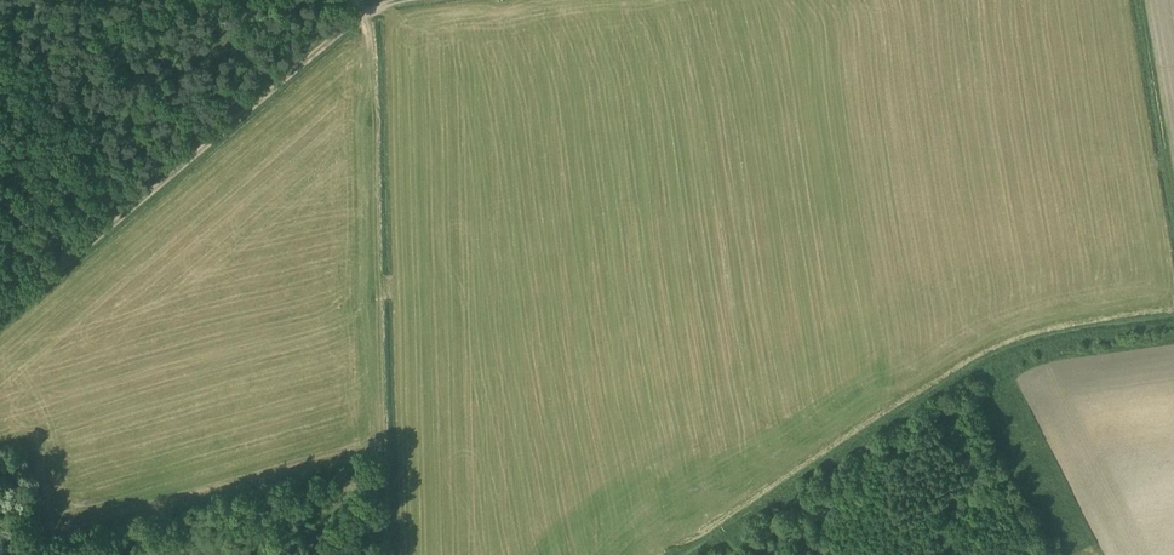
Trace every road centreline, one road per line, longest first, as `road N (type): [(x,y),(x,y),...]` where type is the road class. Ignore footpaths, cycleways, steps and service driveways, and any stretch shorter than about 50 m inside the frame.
road 1 (track): [(0,309),(373,0)]

